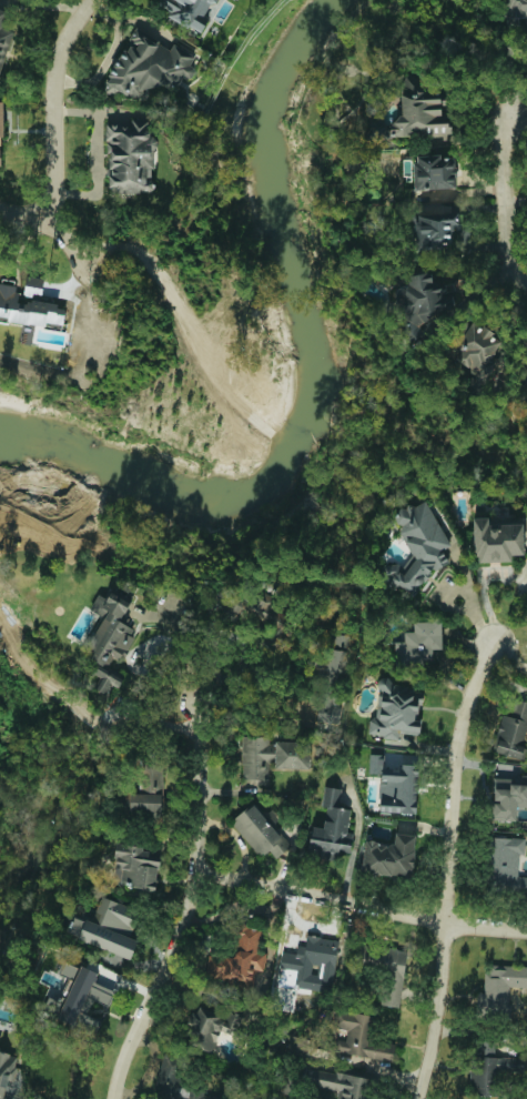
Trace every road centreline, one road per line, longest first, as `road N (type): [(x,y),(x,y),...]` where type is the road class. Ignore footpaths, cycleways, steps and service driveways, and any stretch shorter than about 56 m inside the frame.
road 1 (residential): [(489,643),(459,725),(439,995),(415,1098)]
road 2 (residential): [(113,1098),(194,873),(206,653)]
road 3 (residential): [(526,928),(444,922),(194,873)]
road 4 (residential): [(54,224),(63,60),(97,0)]
road 5 (residential): [(526,277),(515,276),(505,252),(507,107)]

